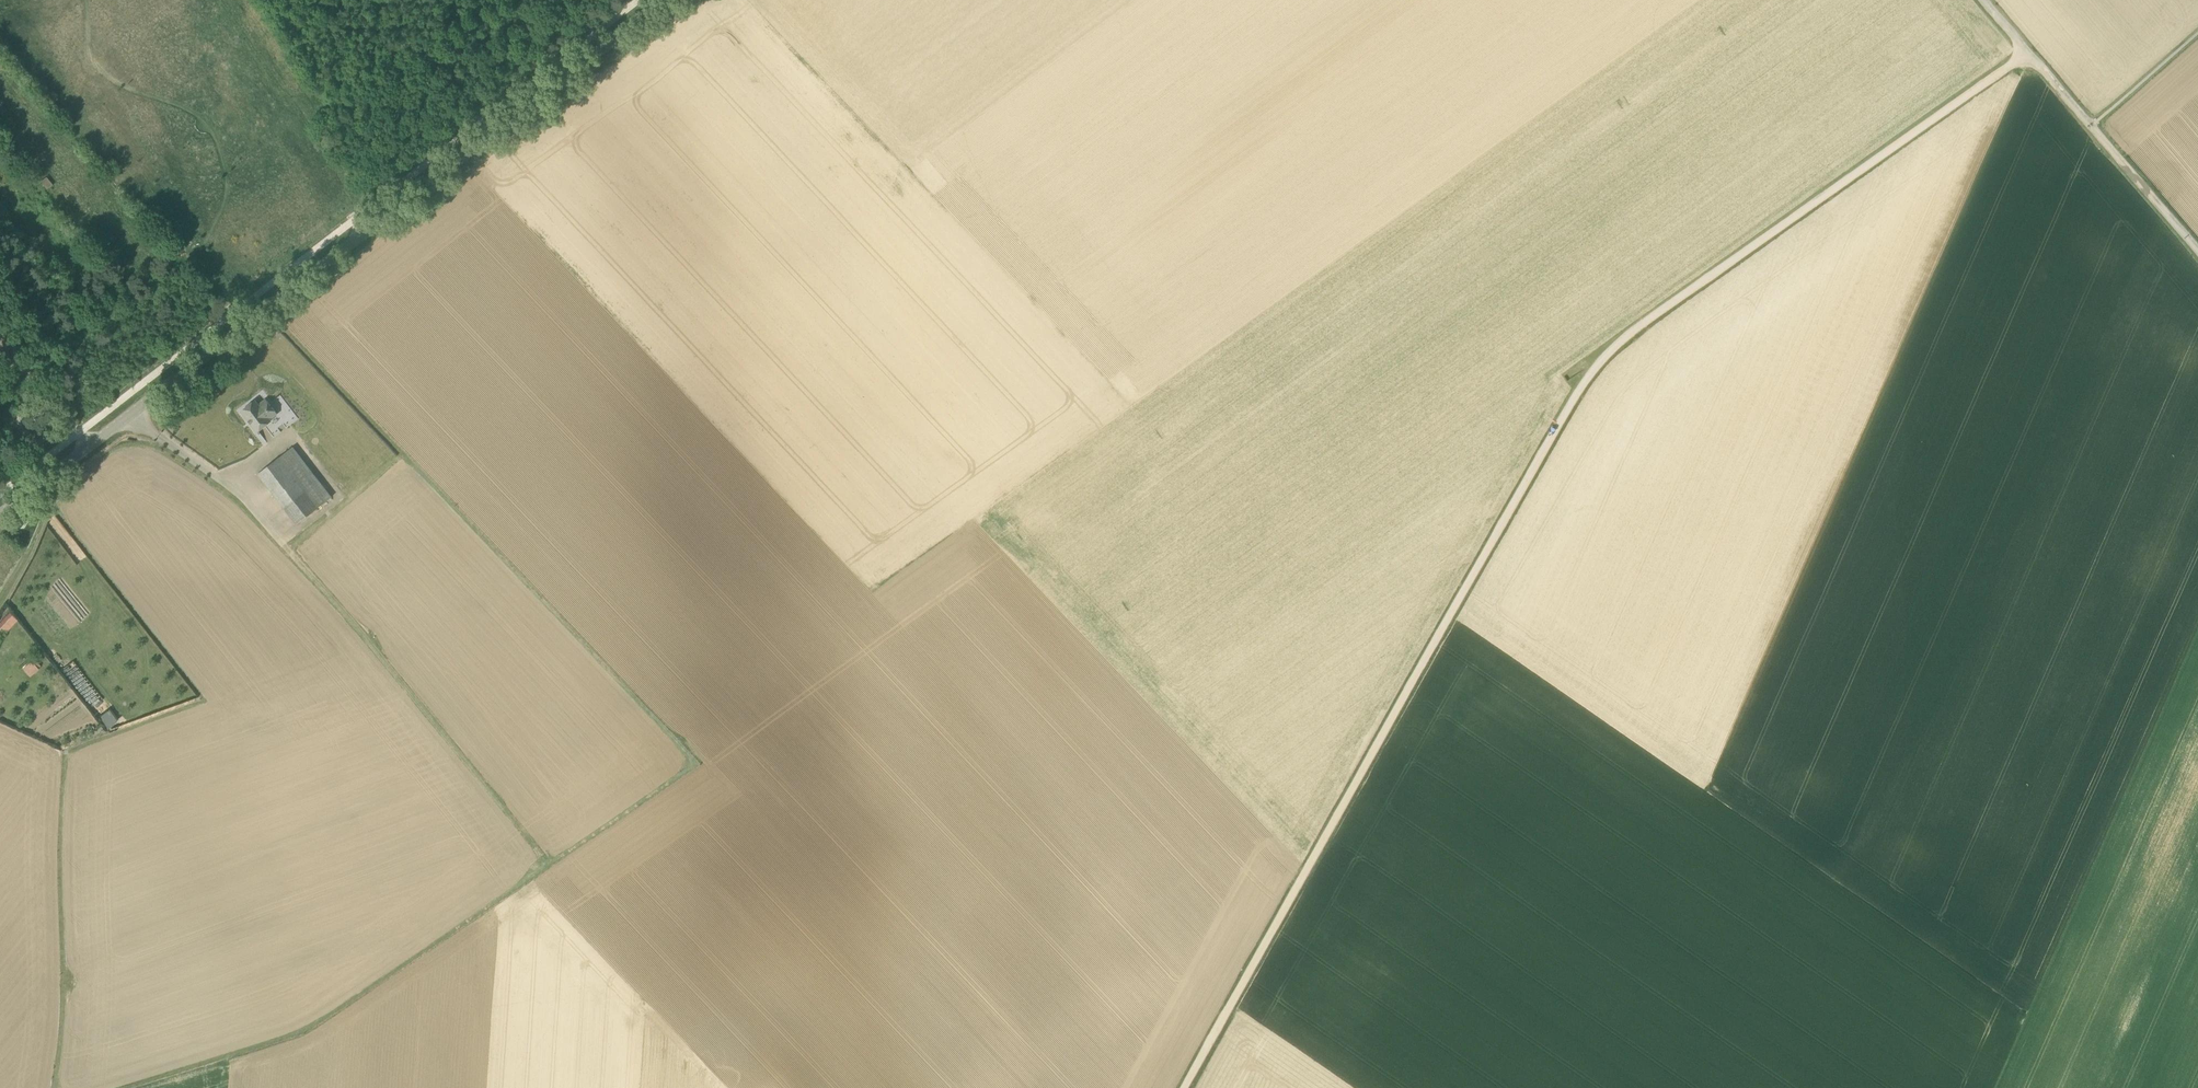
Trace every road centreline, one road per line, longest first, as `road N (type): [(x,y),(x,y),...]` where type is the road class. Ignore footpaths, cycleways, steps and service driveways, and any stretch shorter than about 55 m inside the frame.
road 1 (track): [(2029,53),(1588,369),(1187,1087)]
road 2 (tertiary): [(0,513),(669,0)]
road 3 (track): [(2091,126),(2197,253)]
road 4 (track): [(81,450),(0,349)]

